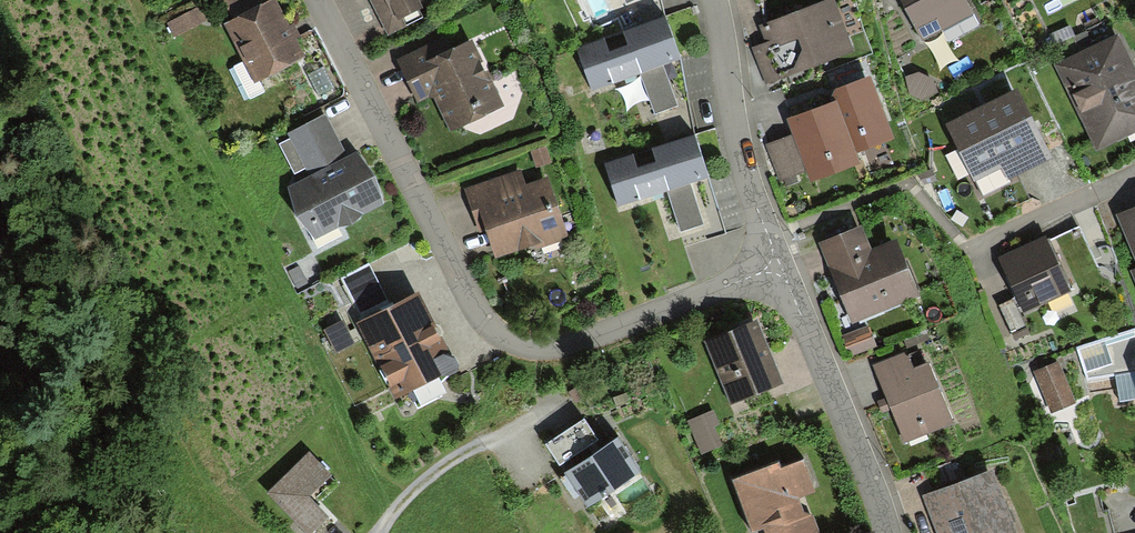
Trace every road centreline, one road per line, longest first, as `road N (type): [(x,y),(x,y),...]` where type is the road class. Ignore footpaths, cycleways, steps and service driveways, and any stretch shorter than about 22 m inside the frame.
road 1 (residential): [(319,0),(480,315),(506,339),(534,348),(572,346),(780,265)]
road 2 (residential): [(889,532),(881,499),(780,265)]
road 3 (residential): [(780,265),(743,168),(714,0)]

